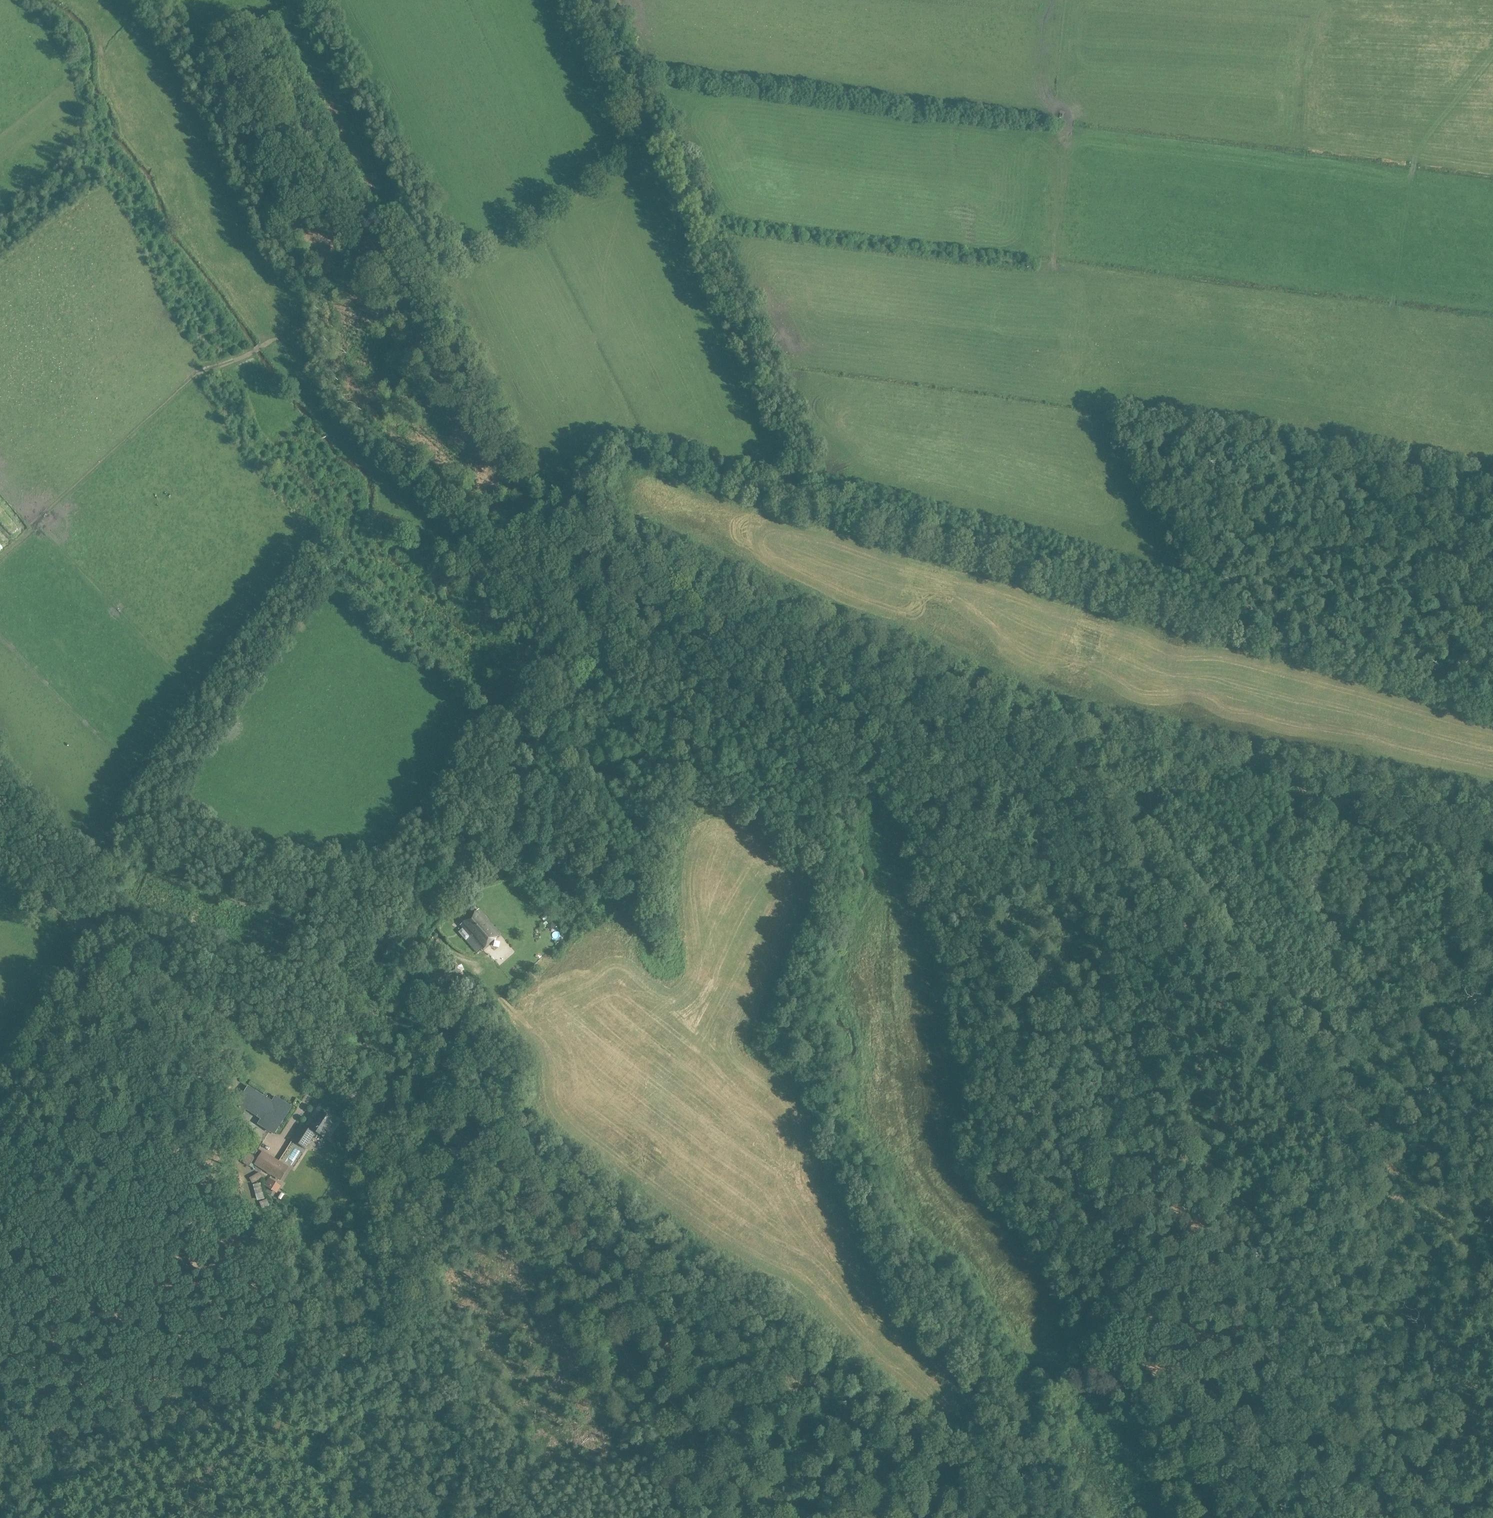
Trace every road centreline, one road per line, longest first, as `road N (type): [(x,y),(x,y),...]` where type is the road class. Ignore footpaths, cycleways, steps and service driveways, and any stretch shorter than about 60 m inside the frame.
road 1 (track): [(1492,811),(1035,711),(558,502),(548,512)]
road 2 (tertiary): [(717,1517),(546,1226),(521,1199),(0,868)]
road 3 (track): [(542,518),(510,537),(422,458),(376,461),(319,404),(277,339),(193,373),(33,524),(39,531),(0,565)]
road 4 (track): [(1056,717),(1057,739),(1492,1285)]
road 5 (track): [(548,512),(542,518),(589,628),(587,677),(534,769),(509,863),(446,895),(418,922),(388,1014),(388,1092)]
road 6 (track): [(739,1517),(537,1173),(388,1092)]
road 7 (track): [(751,356),(799,471),(794,486),(774,488),(618,444),(558,502)]
road 8 (track): [(589,0),(751,356)]
road 9 (track): [(869,1517),(1041,1390),(1191,1387)]
road 10 (track): [(1463,1517),(1351,1427),(1265,1397),(1191,1387)]
road 11 (track): [(0,1127),(110,941)]
road 12 (track): [(183,792),(113,837),(103,906),(81,922)]
road 13 (track): [(1191,1387),(1203,1470),(1235,1517)]

